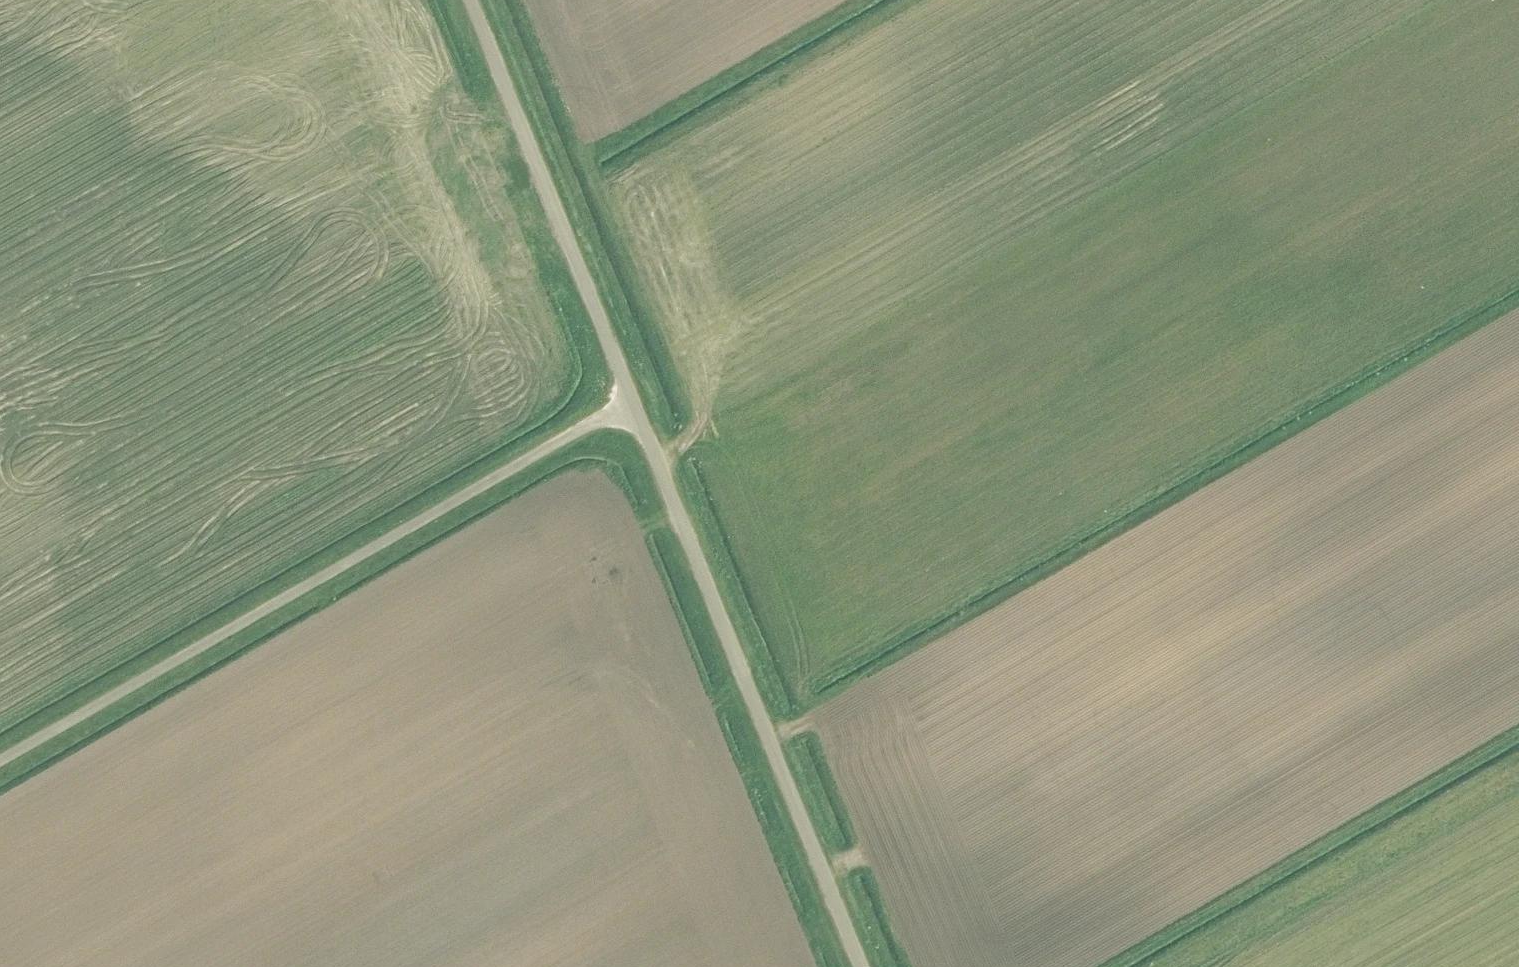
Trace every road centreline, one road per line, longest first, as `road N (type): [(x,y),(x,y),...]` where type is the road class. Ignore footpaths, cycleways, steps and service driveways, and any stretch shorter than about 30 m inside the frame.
road 1 (unclassified): [(0,759),(632,397)]
road 2 (unclassified): [(862,966),(632,397)]
road 3 (unclassified): [(632,397),(471,0)]

